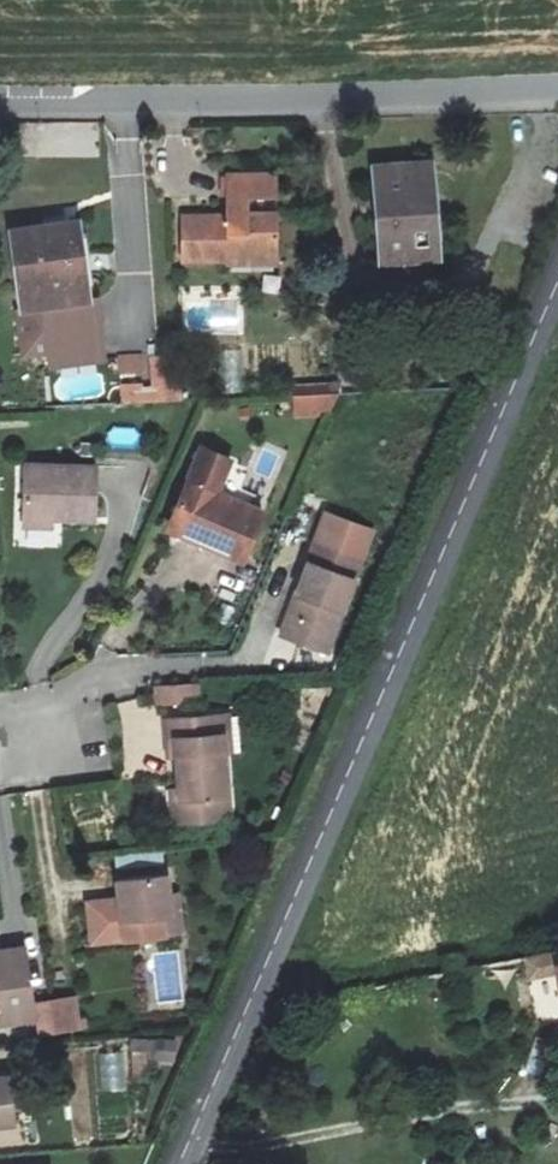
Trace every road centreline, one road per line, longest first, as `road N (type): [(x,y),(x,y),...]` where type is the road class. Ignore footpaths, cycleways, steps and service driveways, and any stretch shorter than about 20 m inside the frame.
road 1 (tertiary): [(180,1163),(557,281)]
road 2 (unclassified): [(0,107),(557,89)]

